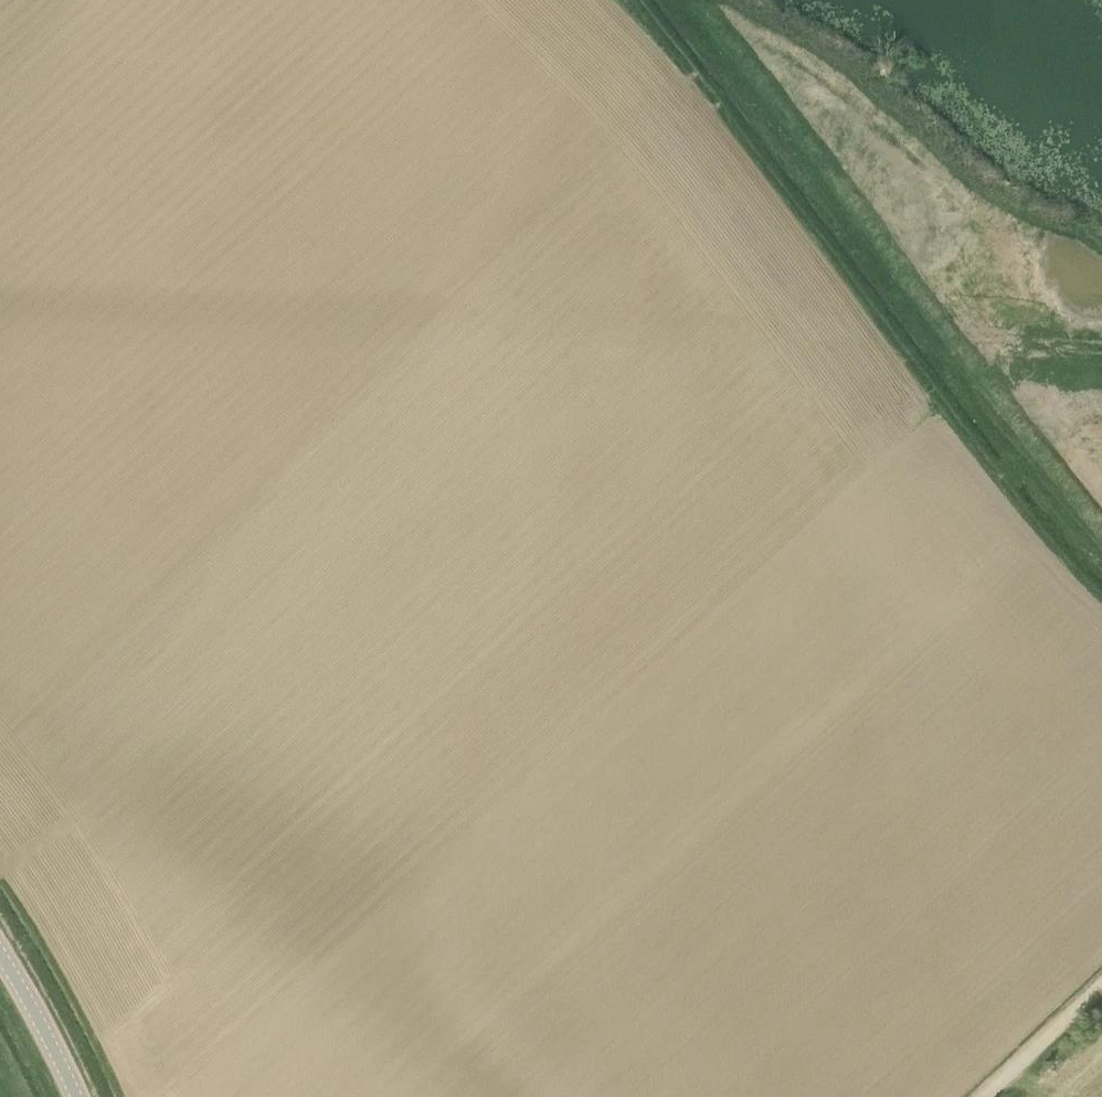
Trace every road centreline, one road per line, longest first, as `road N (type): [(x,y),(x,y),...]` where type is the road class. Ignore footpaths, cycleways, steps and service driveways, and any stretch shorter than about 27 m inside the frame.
road 1 (tertiary): [(79,1096),(0,949)]
road 2 (unclassified): [(983,1096),(1101,985)]

